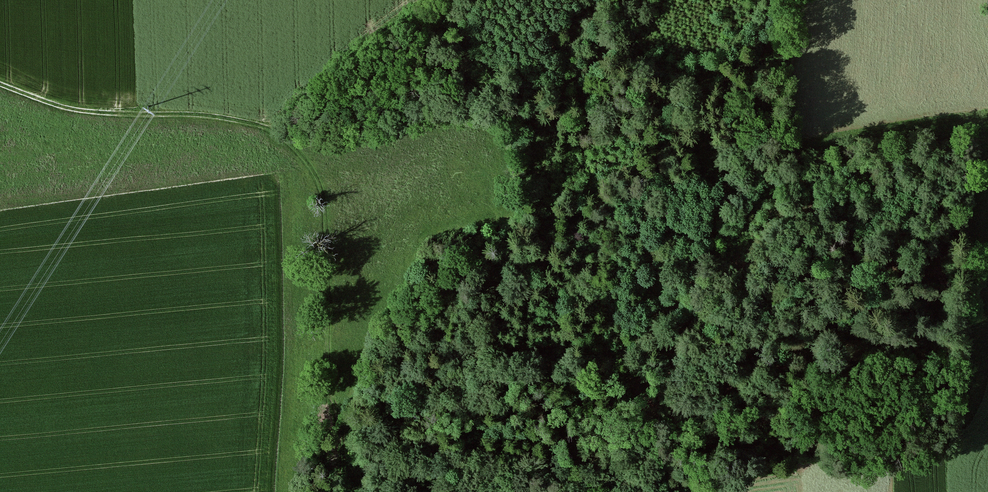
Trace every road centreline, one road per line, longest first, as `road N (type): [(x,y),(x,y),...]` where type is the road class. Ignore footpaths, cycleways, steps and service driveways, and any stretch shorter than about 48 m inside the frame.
road 1 (track): [(811,138),(763,142),(662,106),(593,98),(505,105),(365,134),(282,136),(227,119),(63,107),(0,84)]
road 2 (track): [(749,139),(692,301),(653,385),(647,421),(737,441),(751,462)]
road 3 (track): [(580,452),(538,439),(503,445),(438,413),(366,417),(341,422),(356,491)]
road 4 (track): [(341,422),(325,307),(319,135)]

